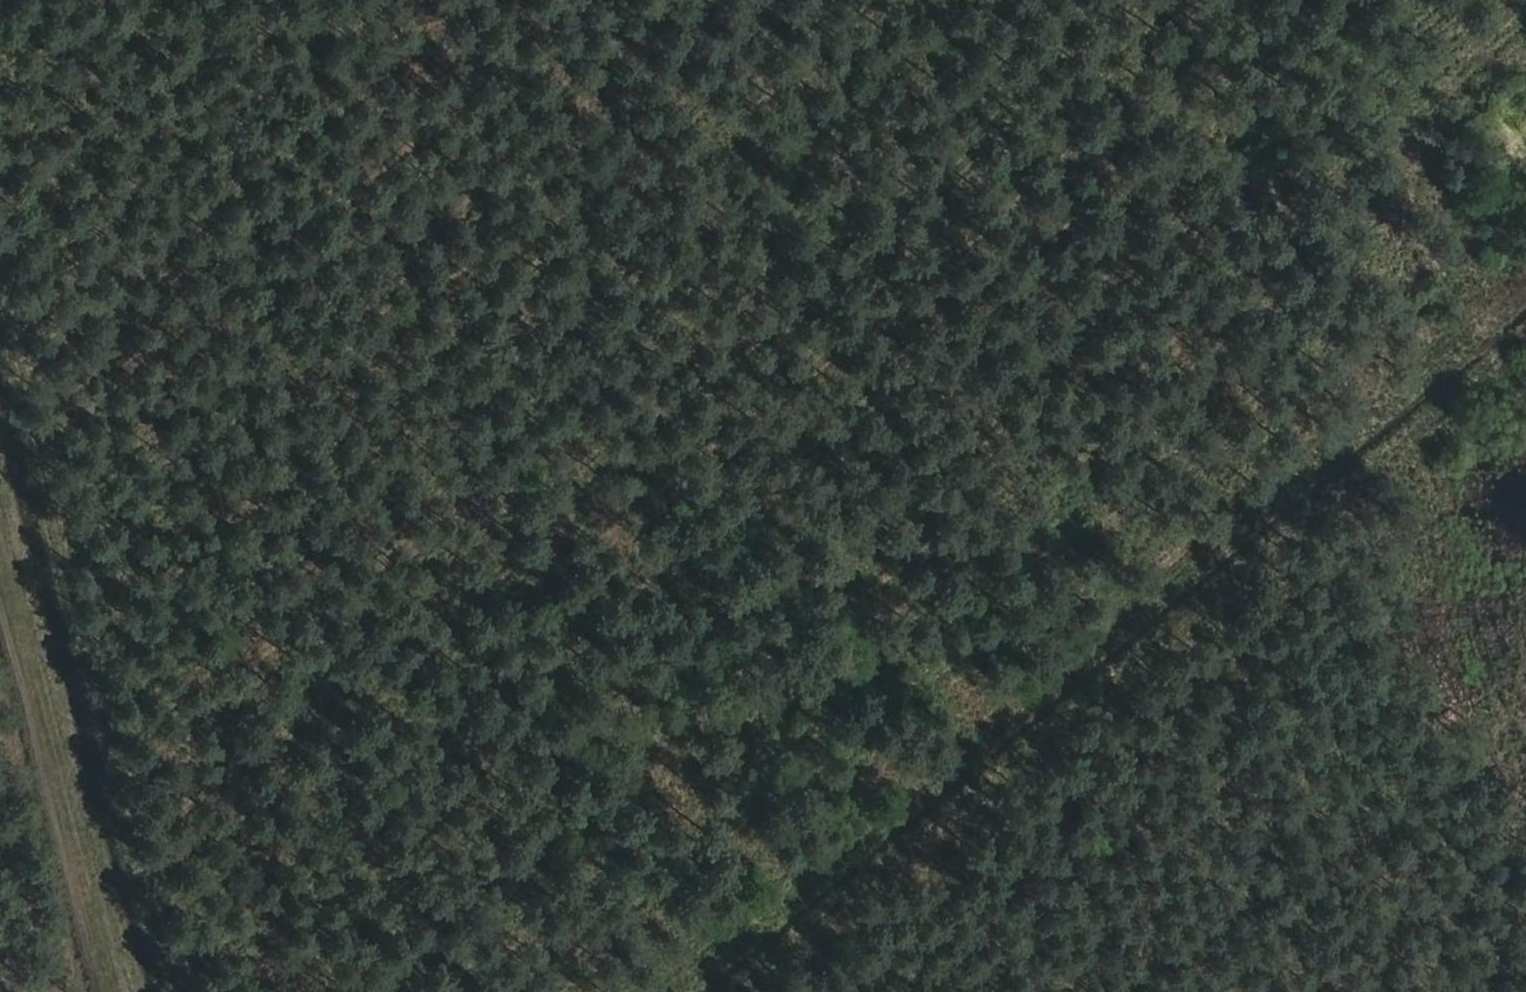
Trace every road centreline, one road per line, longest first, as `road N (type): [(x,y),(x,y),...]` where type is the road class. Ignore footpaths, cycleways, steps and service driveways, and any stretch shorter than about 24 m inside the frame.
road 1 (track): [(51,991),(0,827)]

